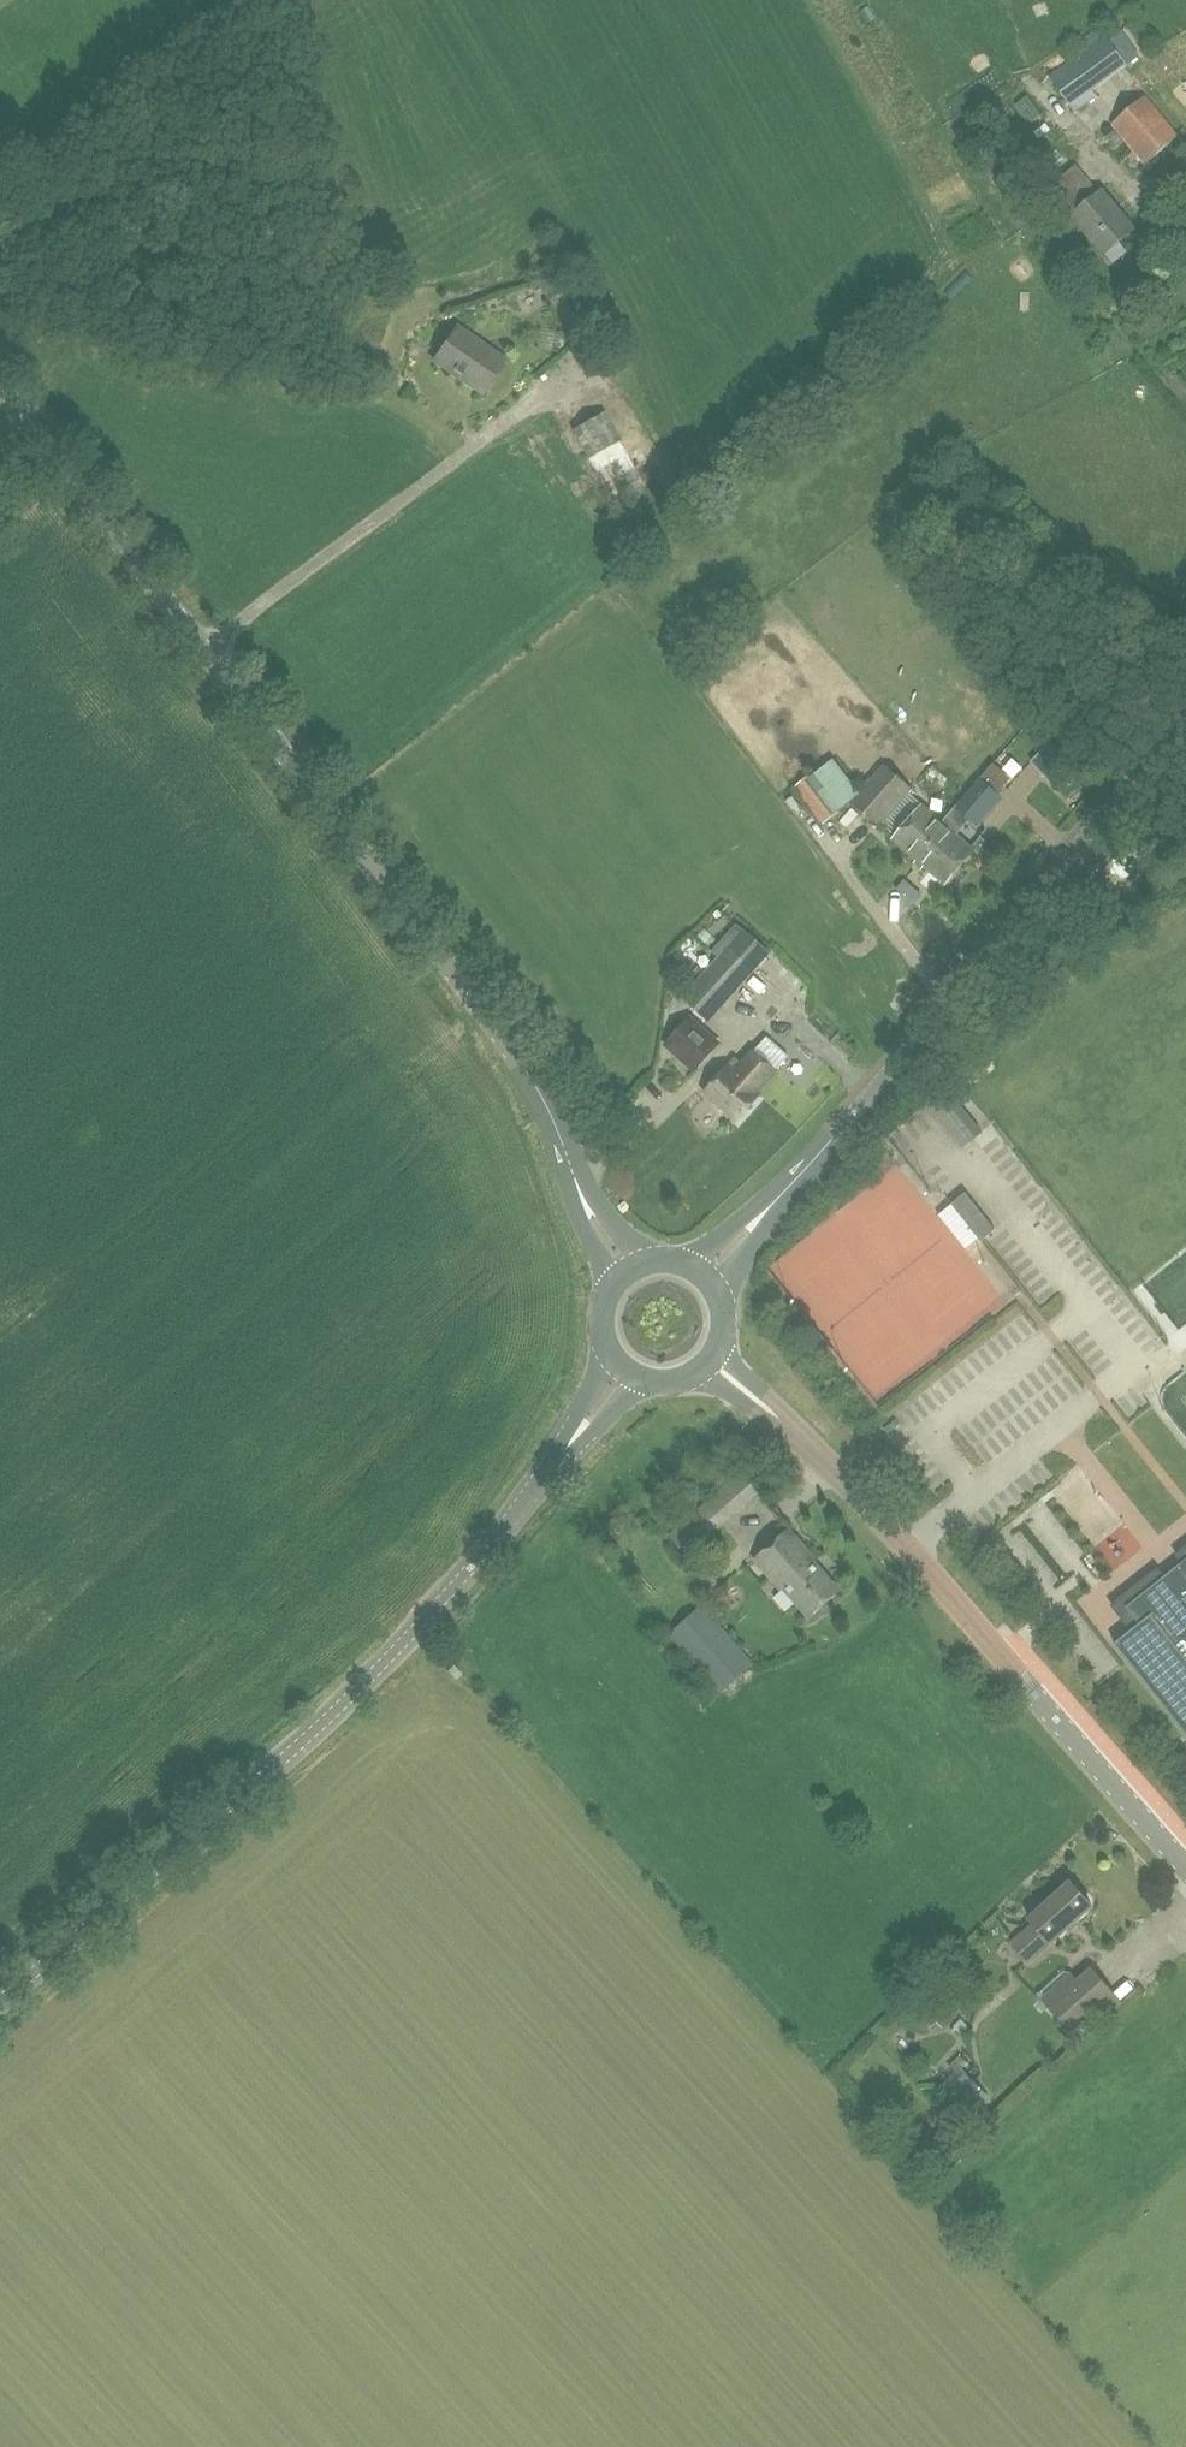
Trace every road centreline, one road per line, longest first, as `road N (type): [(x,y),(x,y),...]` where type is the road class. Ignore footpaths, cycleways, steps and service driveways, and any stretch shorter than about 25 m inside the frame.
road 1 (tertiary): [(575,1177),(522,1063),(0,386)]
road 2 (tertiary): [(0,2001),(359,1687),(564,1449)]
road 3 (tertiary): [(772,1204),(1185,720)]
road 4 (tertiary): [(1185,1867),(908,1548),(779,1419)]

